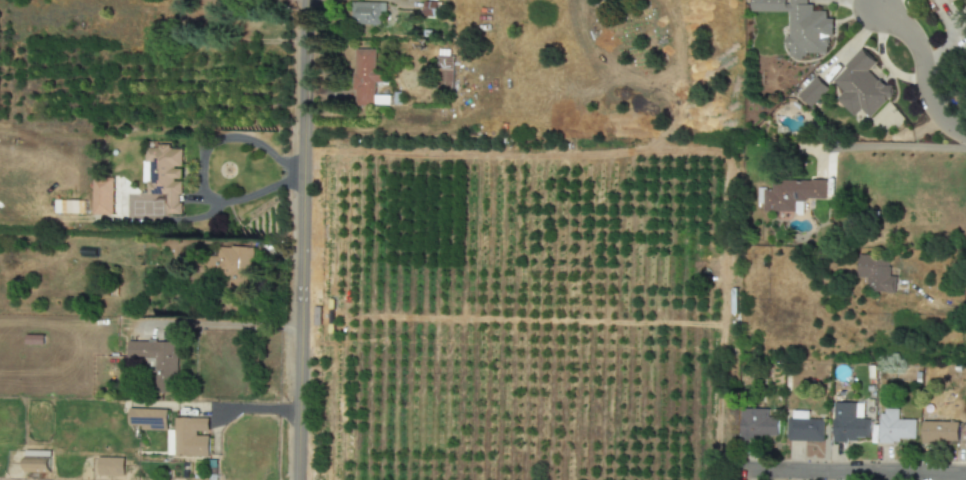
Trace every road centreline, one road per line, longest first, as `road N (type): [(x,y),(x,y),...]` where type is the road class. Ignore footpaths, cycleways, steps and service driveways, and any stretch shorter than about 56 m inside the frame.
road 1 (tertiary): [(296,479),(306,0)]
road 2 (residential): [(740,471),(965,476)]
road 3 (residential): [(882,8),(918,34),(936,103),(965,132)]

